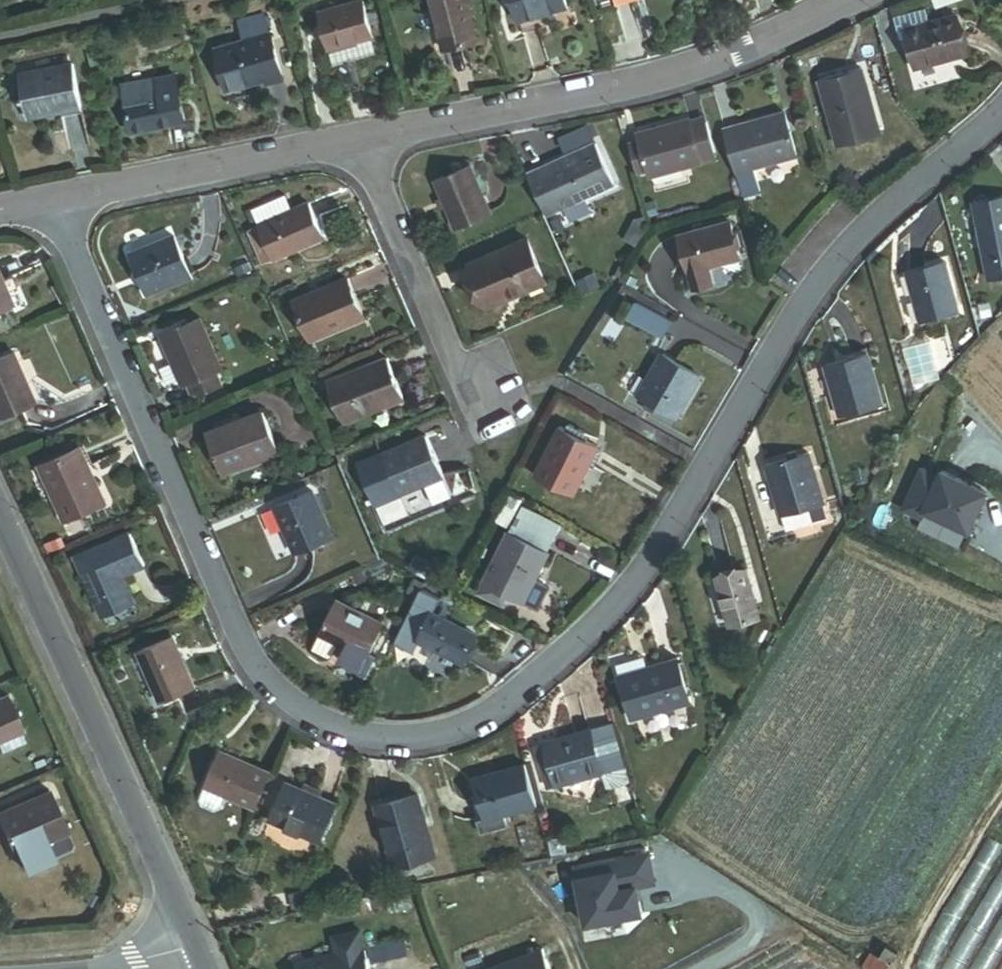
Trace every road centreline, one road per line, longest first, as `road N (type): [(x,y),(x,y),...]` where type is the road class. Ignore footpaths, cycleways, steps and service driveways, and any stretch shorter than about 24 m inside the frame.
road 1 (residential): [(1001,107),(895,197),(827,273),(652,563),(562,660),(495,712),(407,742),(358,737),(305,716),(263,683),(231,629),(54,203)]
road 2 (residential): [(356,142),(744,50),(848,0)]
road 3 (residential): [(0,527),(191,936)]
road 4 (residential): [(54,203),(356,142)]
road 5 (residential): [(356,142),(450,364),(503,394)]
road 6 (residential): [(0,43),(190,0)]
road 7 (residential): [(64,968),(131,959),(191,936)]

